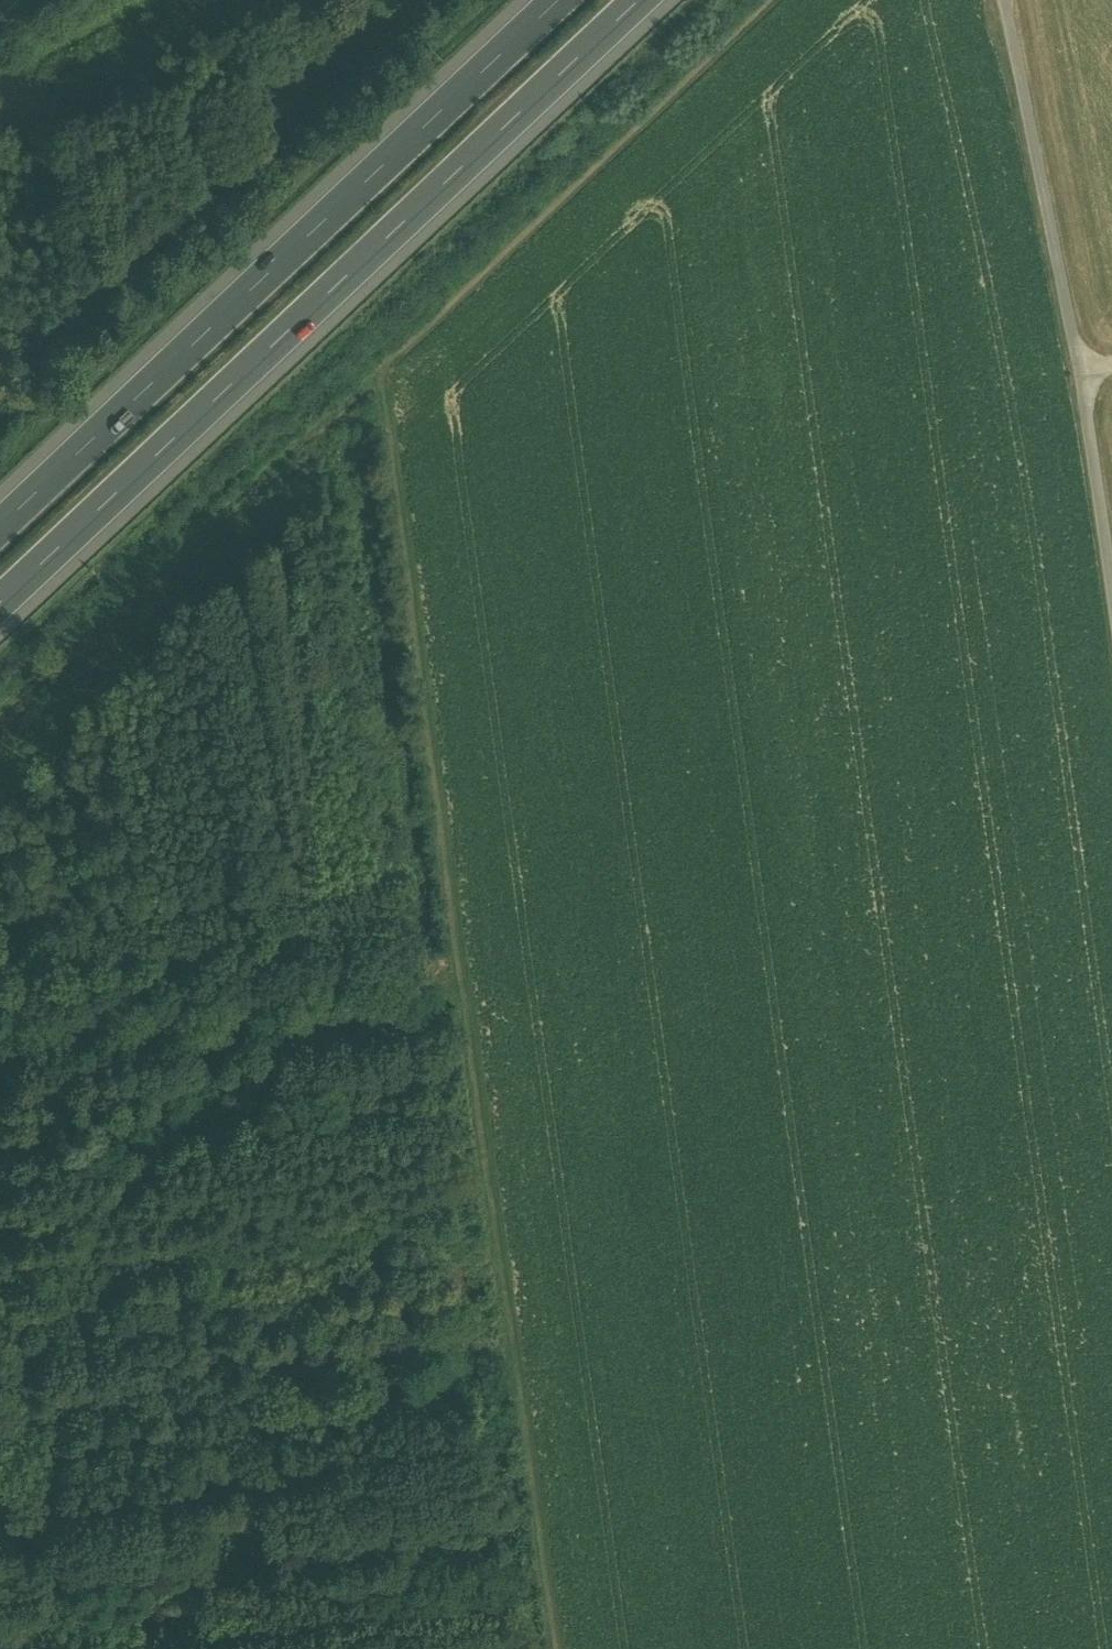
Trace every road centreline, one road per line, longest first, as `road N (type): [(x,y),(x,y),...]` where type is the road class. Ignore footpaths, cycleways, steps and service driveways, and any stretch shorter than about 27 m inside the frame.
road 1 (track): [(553,1648),(375,365),(758,0)]
road 2 (motorway): [(0,589),(623,0)]
road 3 (motorway): [(545,0),(0,520)]
road 4 (unclassified): [(1001,0),(1082,369),(1111,584)]
road 5 (track): [(0,387),(415,0)]

